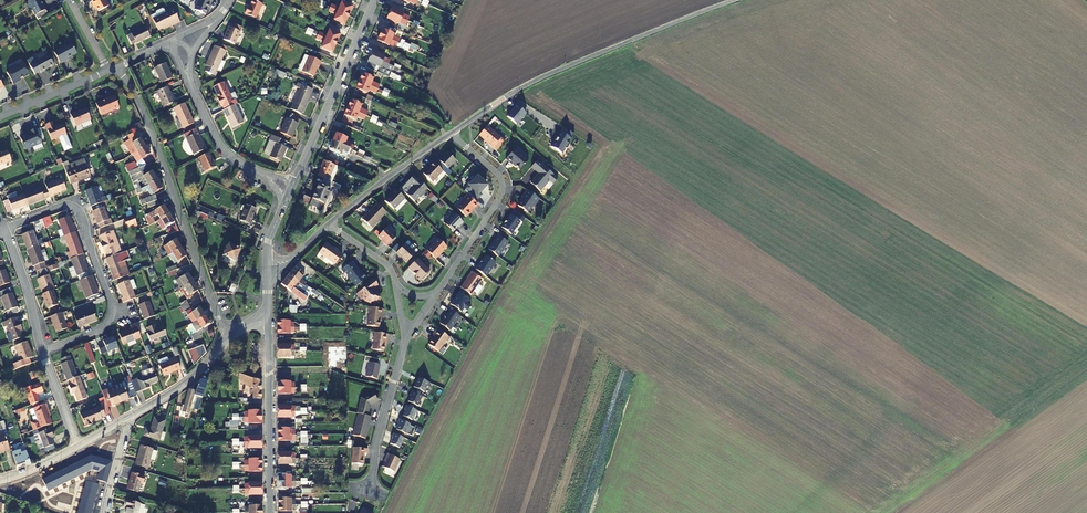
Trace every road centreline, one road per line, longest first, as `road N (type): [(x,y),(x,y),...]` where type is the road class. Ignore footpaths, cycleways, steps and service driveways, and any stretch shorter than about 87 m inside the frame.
road 1 (residential): [(433,297),(502,195),(499,177),(452,133),(330,226)]
road 2 (residential): [(118,68),(169,174),(226,340)]
road 3 (residential): [(43,353),(106,326),(111,310),(78,211),(66,204),(4,231)]
road 4 (track): [(452,133),(513,93),(668,25)]
road 5 (residential): [(375,0),(291,189)]
road 6 (residential): [(270,512),(268,321)]
road 7 (residential): [(367,490),(406,335)]
road 8 (residential): [(291,189),(229,156),(191,84)]
road 9 (residential): [(128,421),(185,387),(226,340)]
road 10 (residential): [(43,353),(4,231)]

